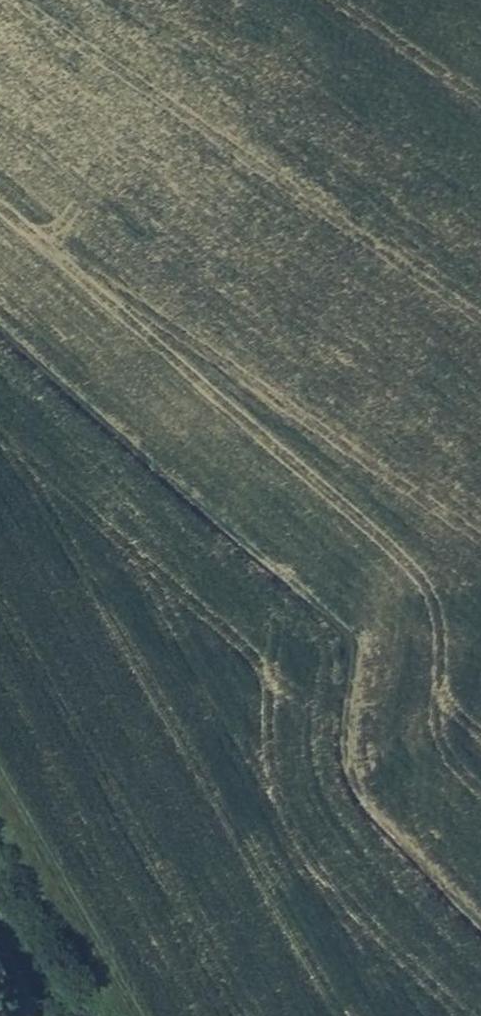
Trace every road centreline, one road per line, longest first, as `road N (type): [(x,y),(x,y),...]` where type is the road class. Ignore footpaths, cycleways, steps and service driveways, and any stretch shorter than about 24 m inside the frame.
road 1 (track): [(133,1015),(0,784)]

